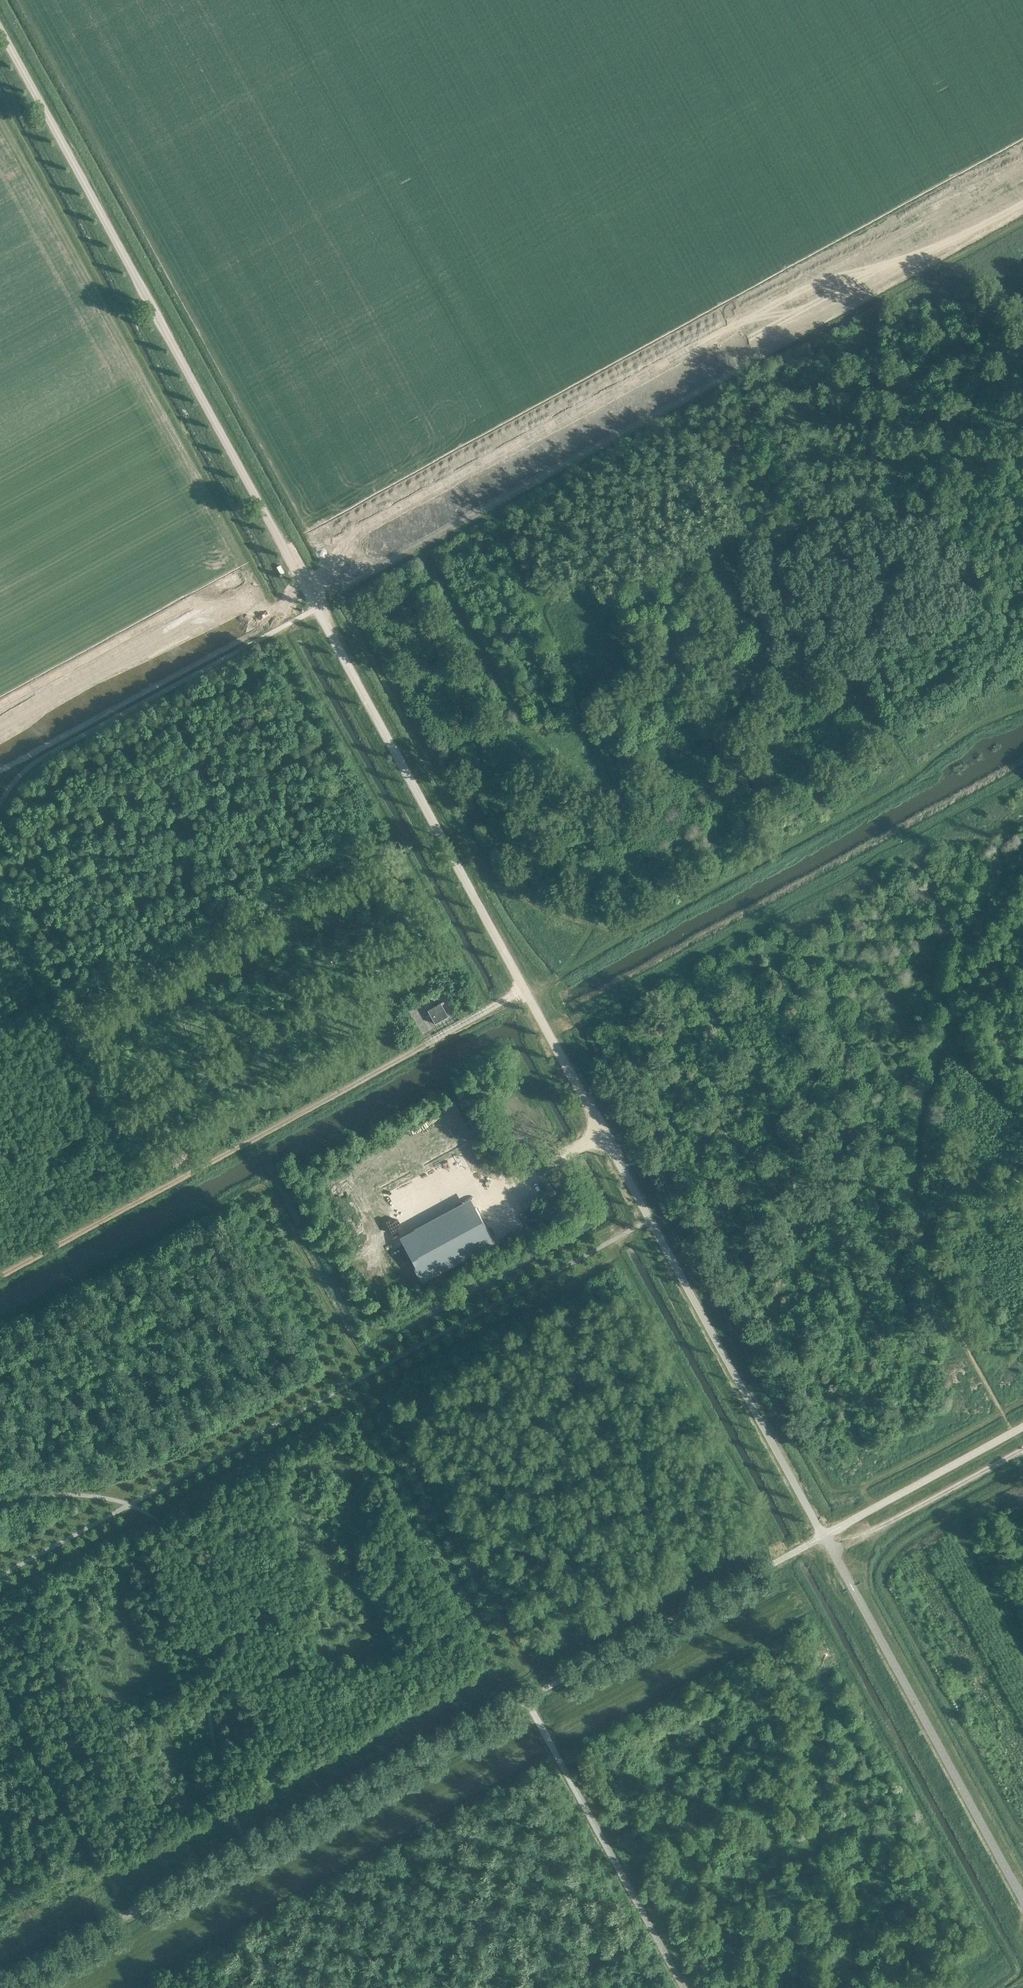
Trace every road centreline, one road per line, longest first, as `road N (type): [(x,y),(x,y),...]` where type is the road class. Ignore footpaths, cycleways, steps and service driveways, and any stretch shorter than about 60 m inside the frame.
road 1 (unclassified): [(823,1536),(0,35)]
road 2 (track): [(256,1185),(0,1328)]
road 3 (track): [(1022,1448),(832,1552)]

